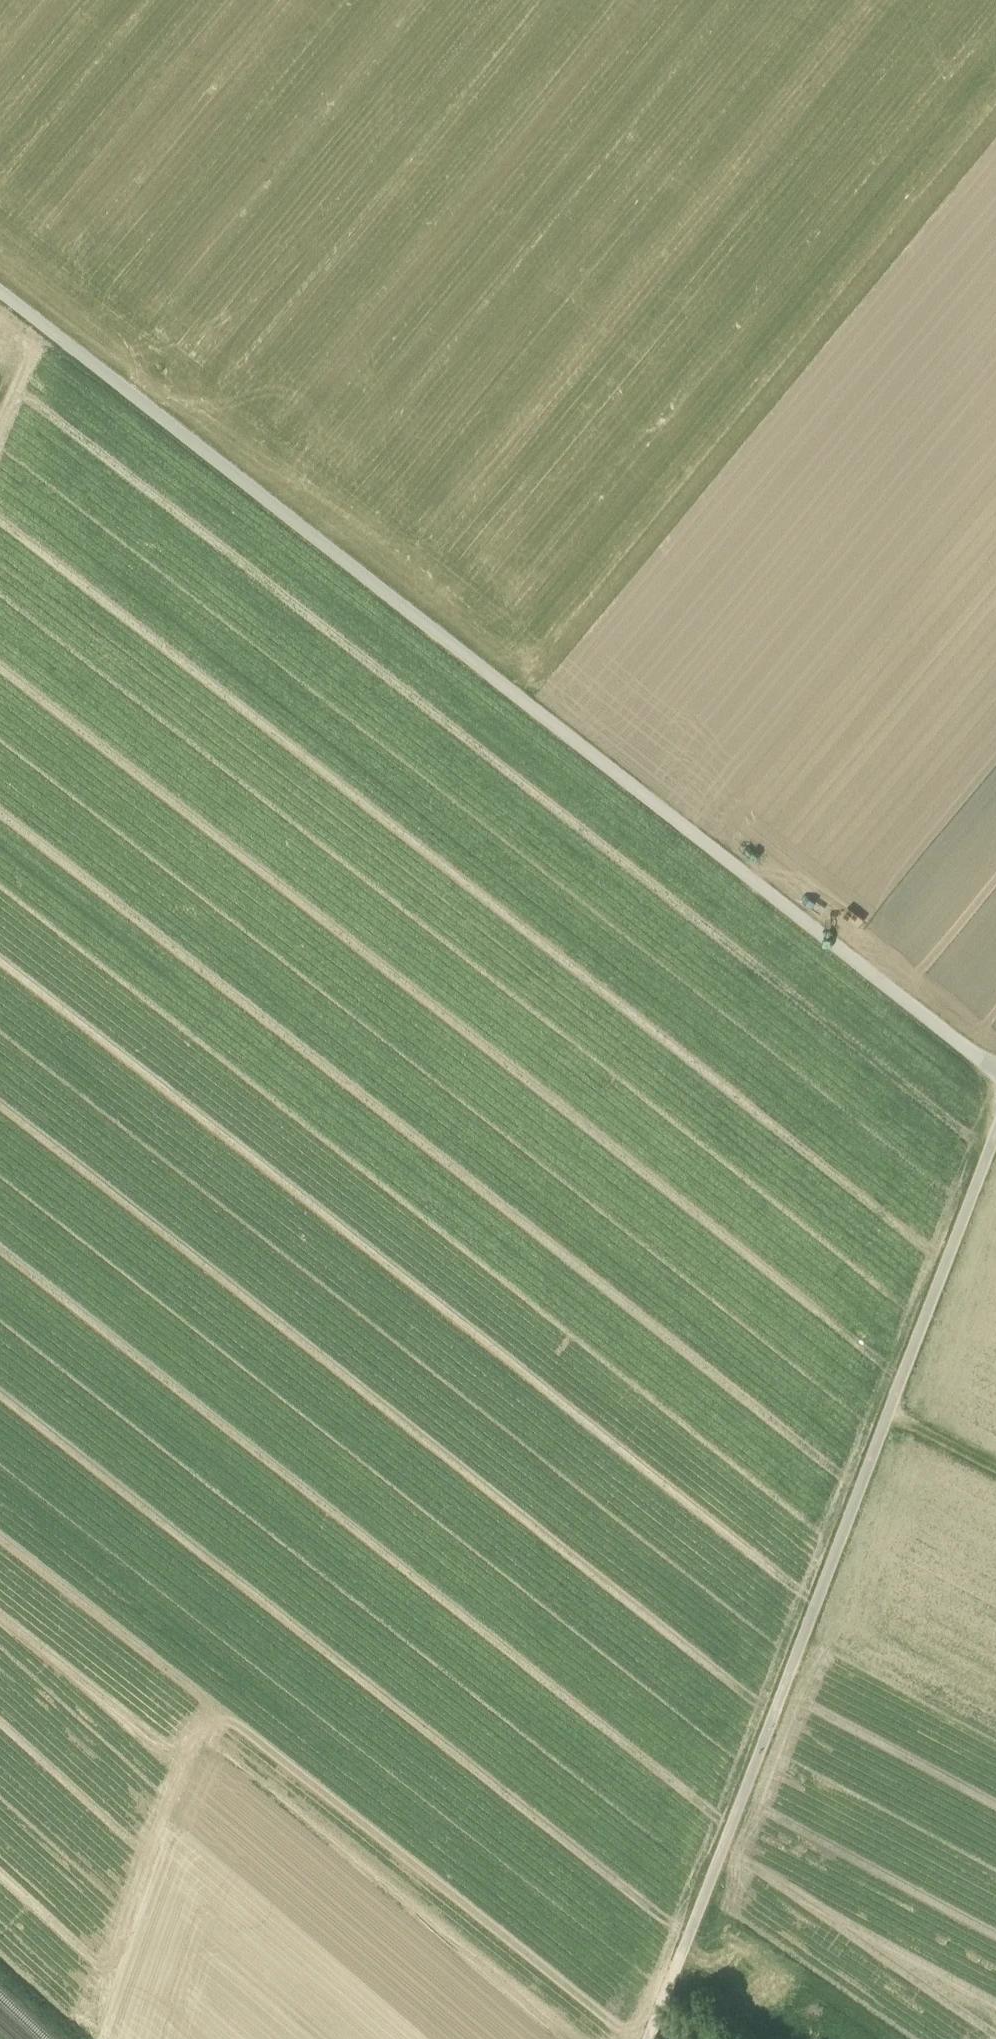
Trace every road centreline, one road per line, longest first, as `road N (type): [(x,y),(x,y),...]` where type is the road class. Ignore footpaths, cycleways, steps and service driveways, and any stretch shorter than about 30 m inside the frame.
road 1 (track): [(995,1071),(0,291)]
road 2 (track): [(650,2038),(995,1133)]

